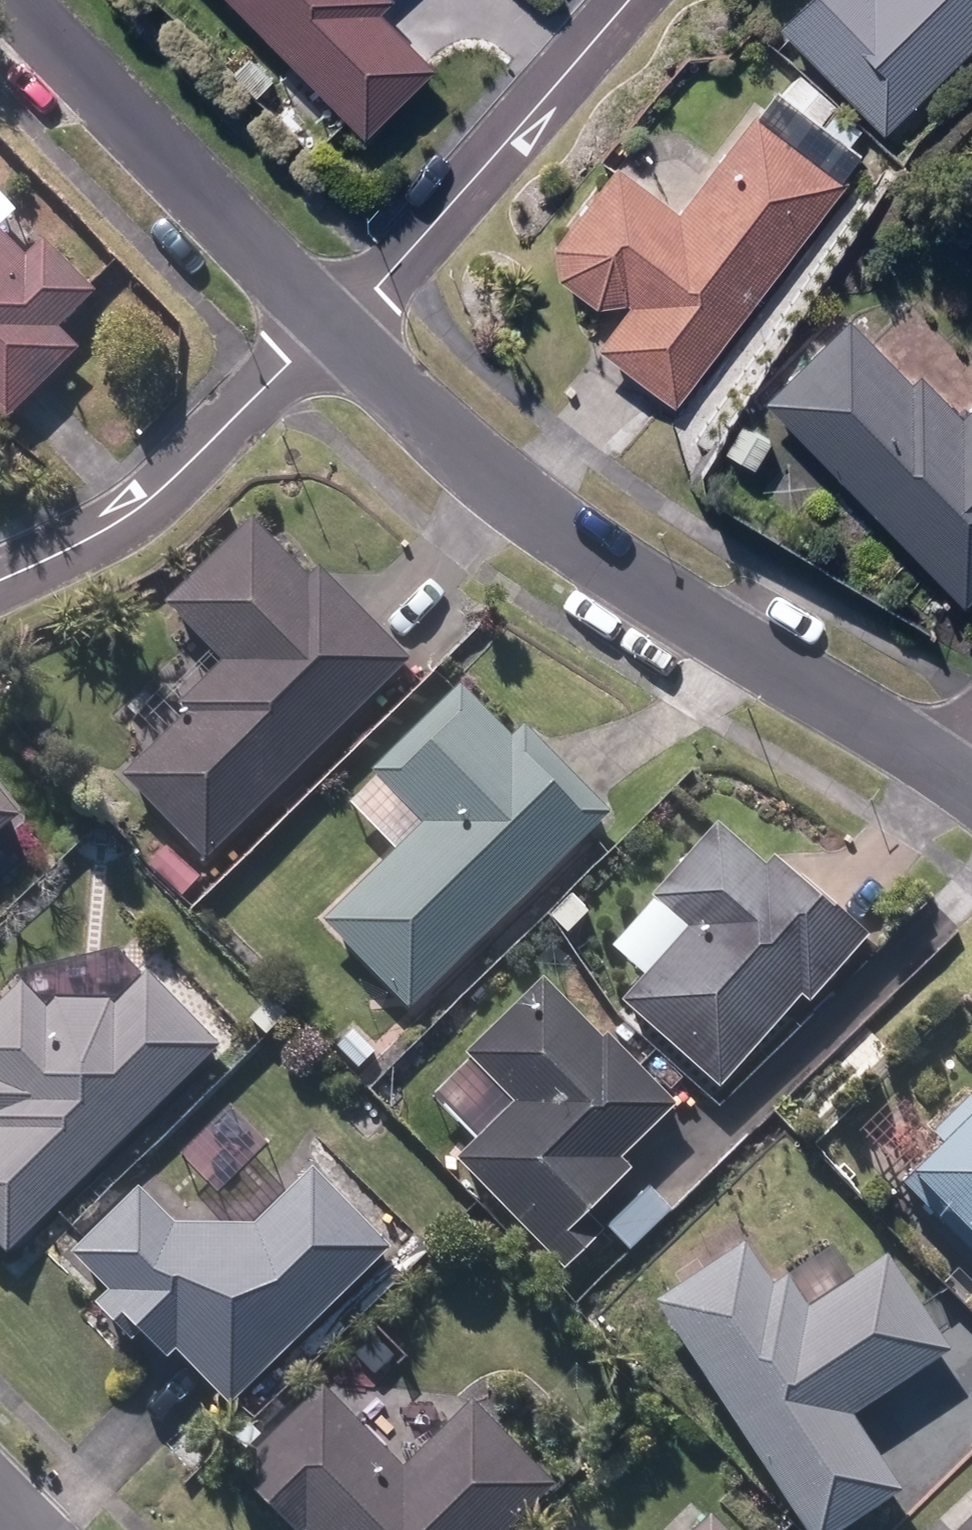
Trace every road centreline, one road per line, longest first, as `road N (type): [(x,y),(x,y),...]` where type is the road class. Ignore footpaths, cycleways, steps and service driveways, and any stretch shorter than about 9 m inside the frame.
road 1 (residential): [(332,327),(495,486),(616,576),(939,755)]
road 2 (residential): [(13,0),(332,327)]
road 3 (residential): [(332,327),(397,266),(634,0)]
road 4 (residential): [(0,574),(148,506),(332,327)]

